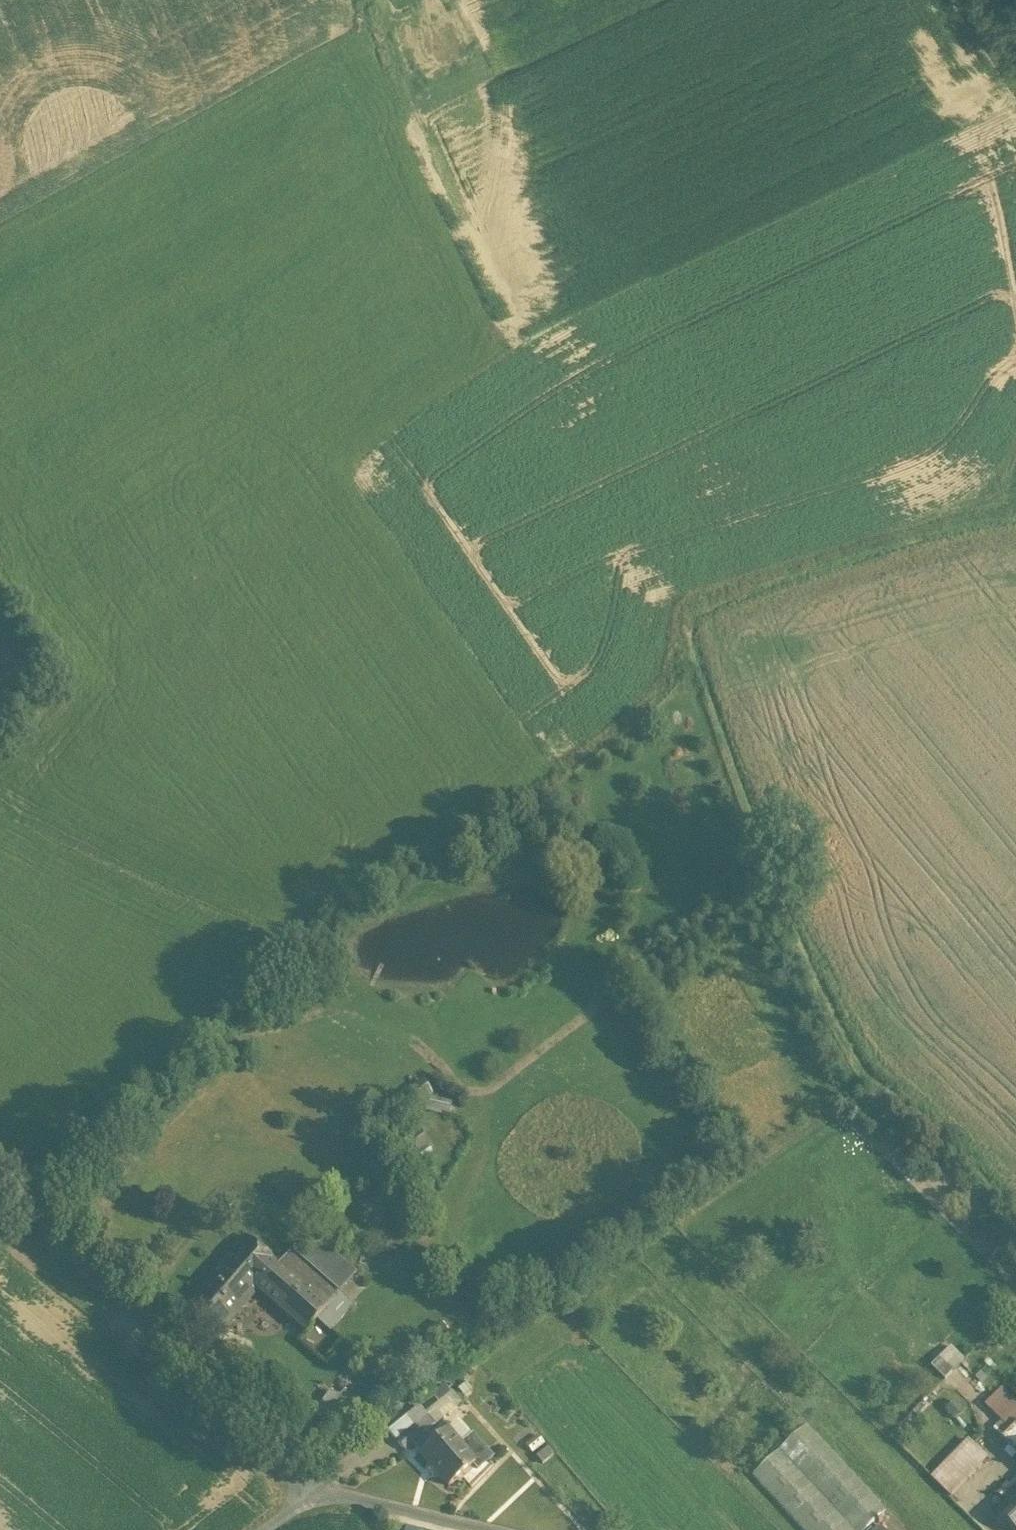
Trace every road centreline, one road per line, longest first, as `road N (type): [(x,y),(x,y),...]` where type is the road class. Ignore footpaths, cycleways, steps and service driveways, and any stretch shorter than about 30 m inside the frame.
road 1 (track): [(0,1235),(55,1282),(136,1320),(318,1489)]
road 2 (track): [(482,1529),(318,1489)]

